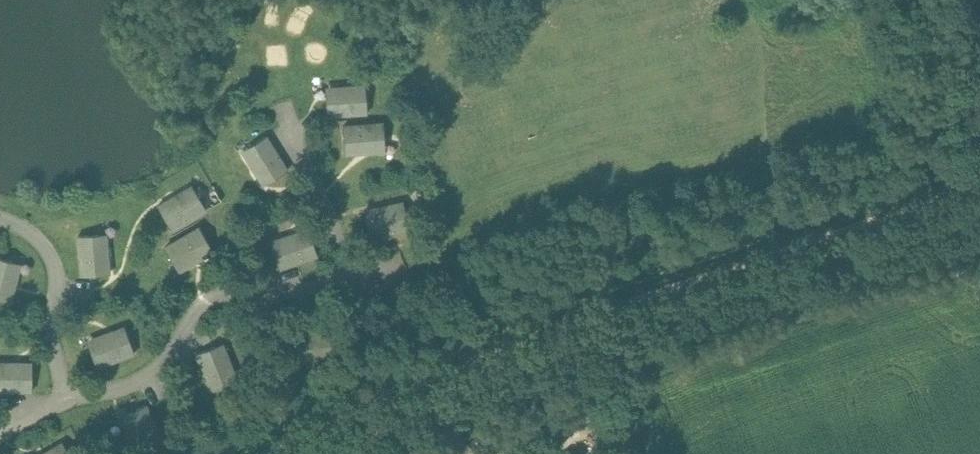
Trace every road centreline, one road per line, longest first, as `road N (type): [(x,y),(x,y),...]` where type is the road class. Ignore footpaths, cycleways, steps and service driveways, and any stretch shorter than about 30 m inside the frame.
road 1 (unclassified): [(312,453),(499,370),(979,208)]
road 2 (residential): [(73,395),(130,386),(170,356),(198,310),(216,297),(354,278)]
road 3 (residential): [(0,217),(33,234),(57,268),(53,329),(73,395)]
road 4 (residential): [(354,278),(284,110)]

